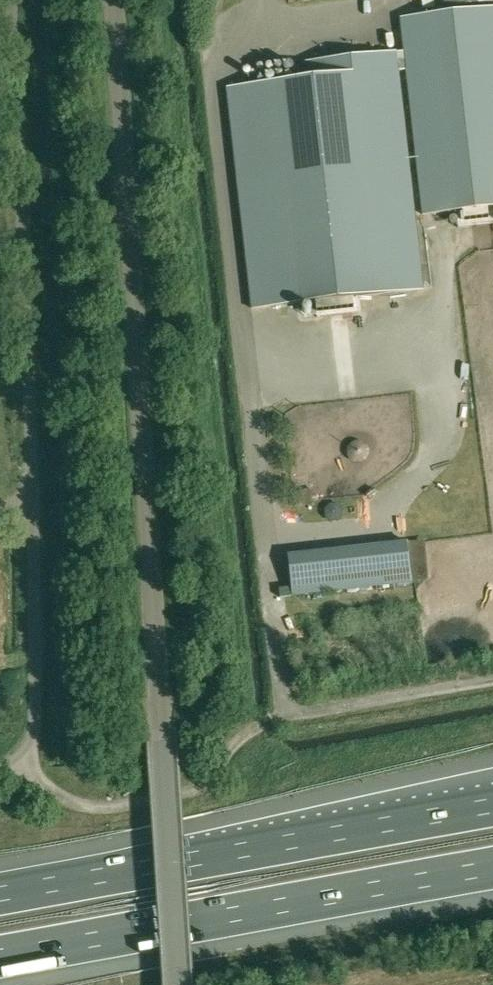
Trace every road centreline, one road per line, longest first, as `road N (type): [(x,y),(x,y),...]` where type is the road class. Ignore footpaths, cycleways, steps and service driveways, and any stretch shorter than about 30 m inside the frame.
road 1 (unclassified): [(179,984),(117,0)]
road 2 (unclassified): [(25,761),(36,728),(18,0)]
road 3 (unclassified): [(25,761),(67,800),(110,807),(146,801),(204,784),(233,746),(272,720),(492,684)]
road 4 (motorway): [(0,956),(492,869)]
road 5 (motorway): [(492,806),(0,891)]

